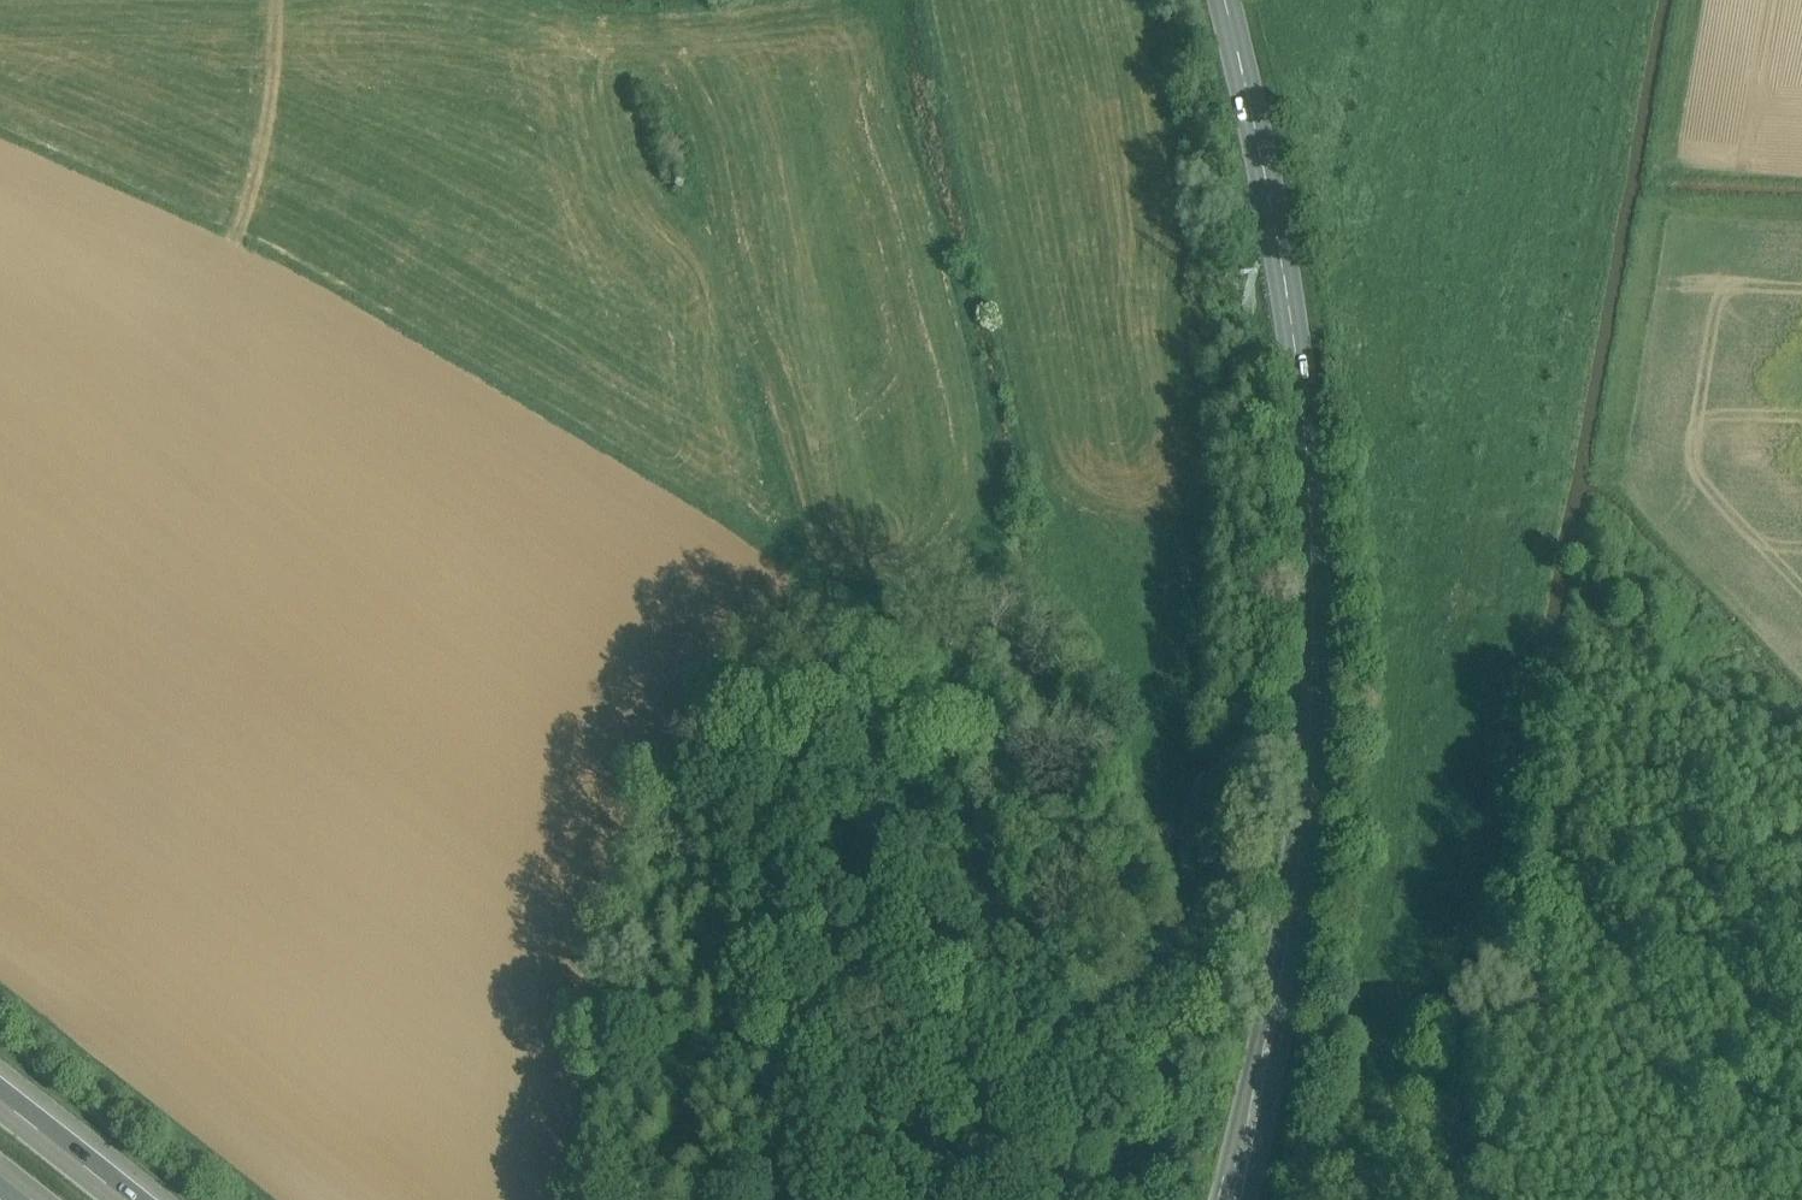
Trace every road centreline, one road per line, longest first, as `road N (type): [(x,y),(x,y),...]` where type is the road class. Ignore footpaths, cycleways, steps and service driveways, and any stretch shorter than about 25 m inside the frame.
road 1 (secondary): [(1222,0),(1291,310),(1318,610),(1300,875),(1233,1199)]
road 2 (motorway): [(108,1199),(0,1114)]

